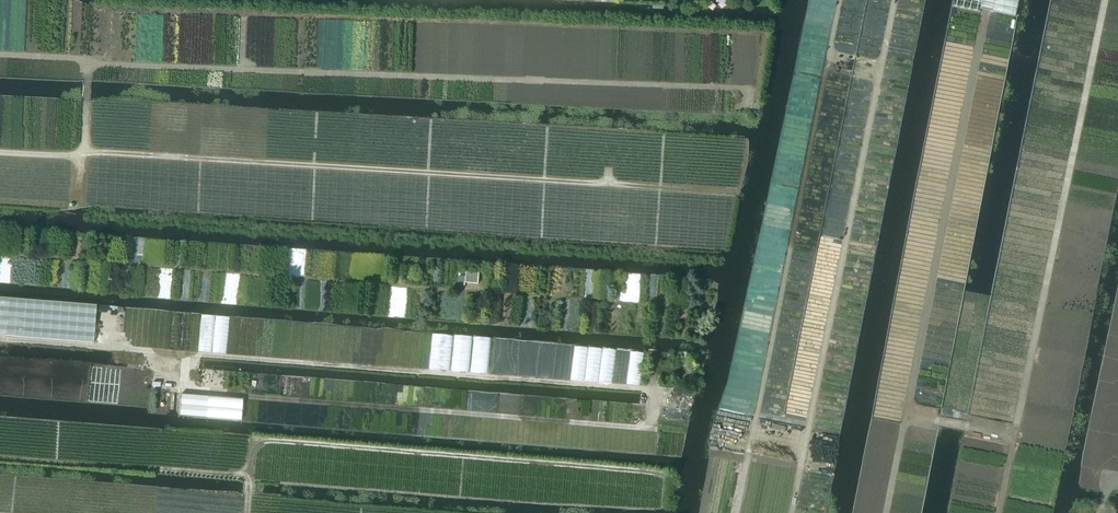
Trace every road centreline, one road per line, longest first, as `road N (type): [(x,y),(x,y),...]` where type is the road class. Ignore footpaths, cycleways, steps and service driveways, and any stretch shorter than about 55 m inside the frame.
road 1 (track): [(998,512),(1104,0)]

